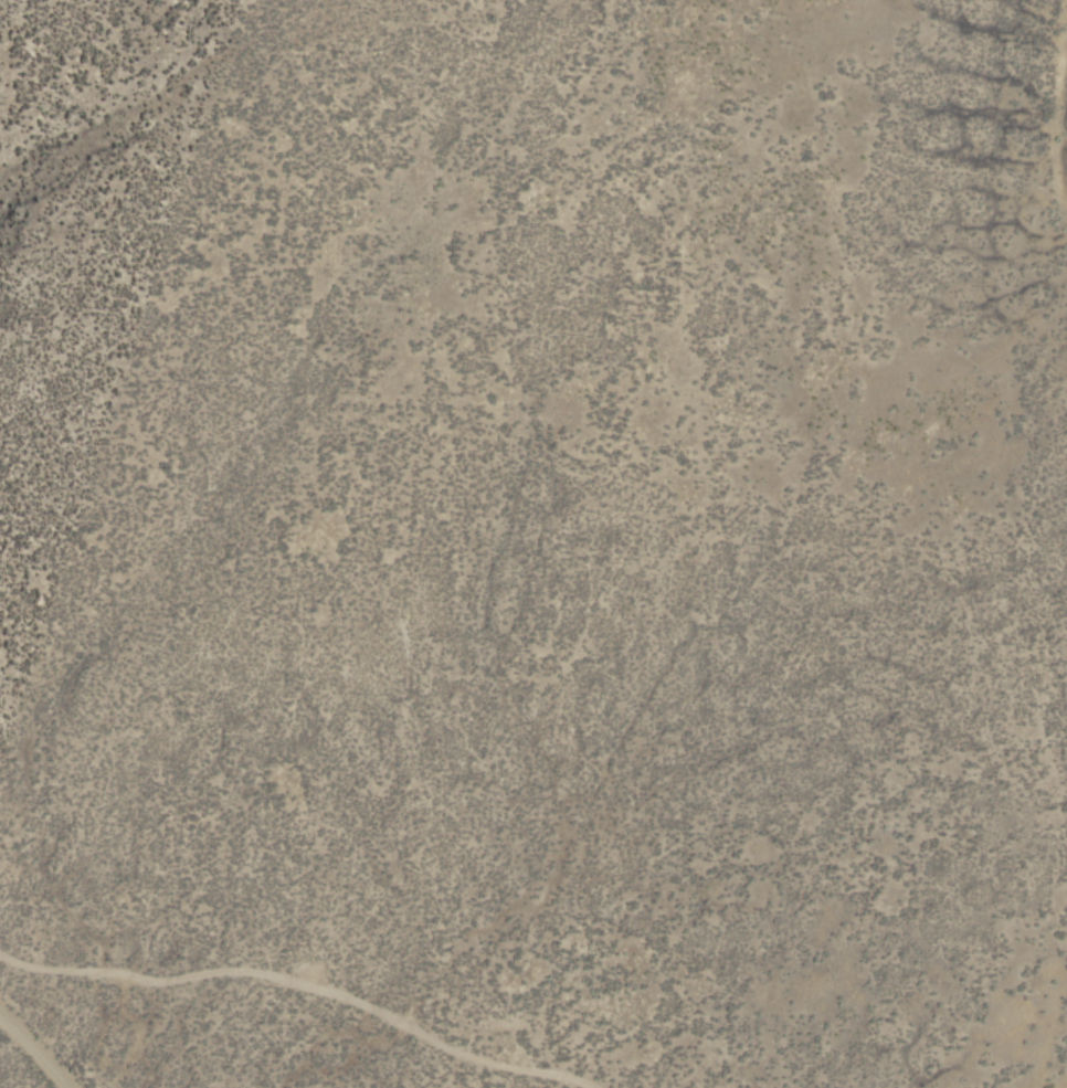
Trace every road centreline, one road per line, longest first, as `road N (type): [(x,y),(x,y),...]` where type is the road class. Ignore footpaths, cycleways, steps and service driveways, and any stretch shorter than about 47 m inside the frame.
road 1 (track): [(598,1087),(443,1046),(361,1002),(275,975),(225,970),(162,981),(22,965),(0,954)]

